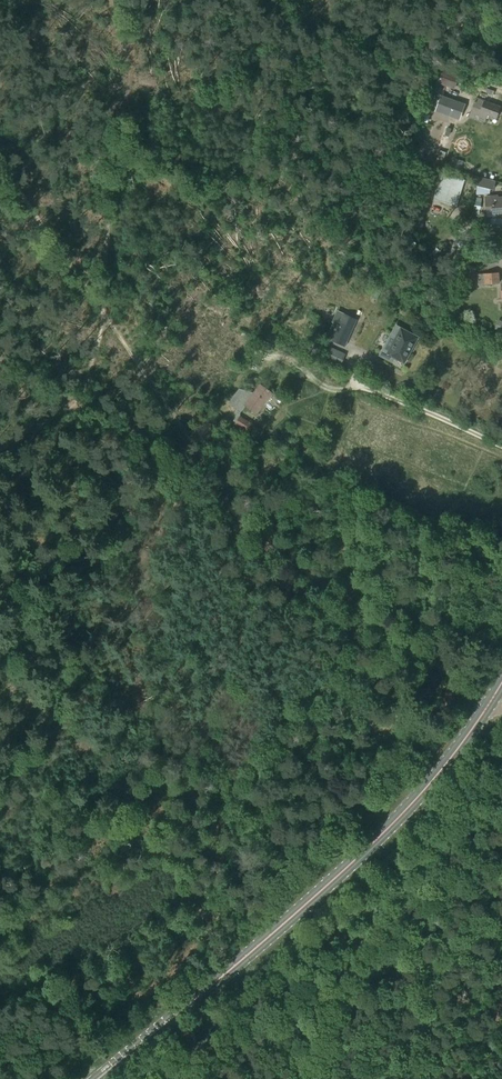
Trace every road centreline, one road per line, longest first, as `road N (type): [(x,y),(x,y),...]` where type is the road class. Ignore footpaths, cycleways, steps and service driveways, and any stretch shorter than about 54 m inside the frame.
road 1 (track): [(0,162),(247,522),(489,703)]
road 2 (primary): [(98,1078),(336,877),(421,794),(501,681)]
road 3 (track): [(106,311),(133,0)]
road 4 (track): [(247,522),(76,401)]

